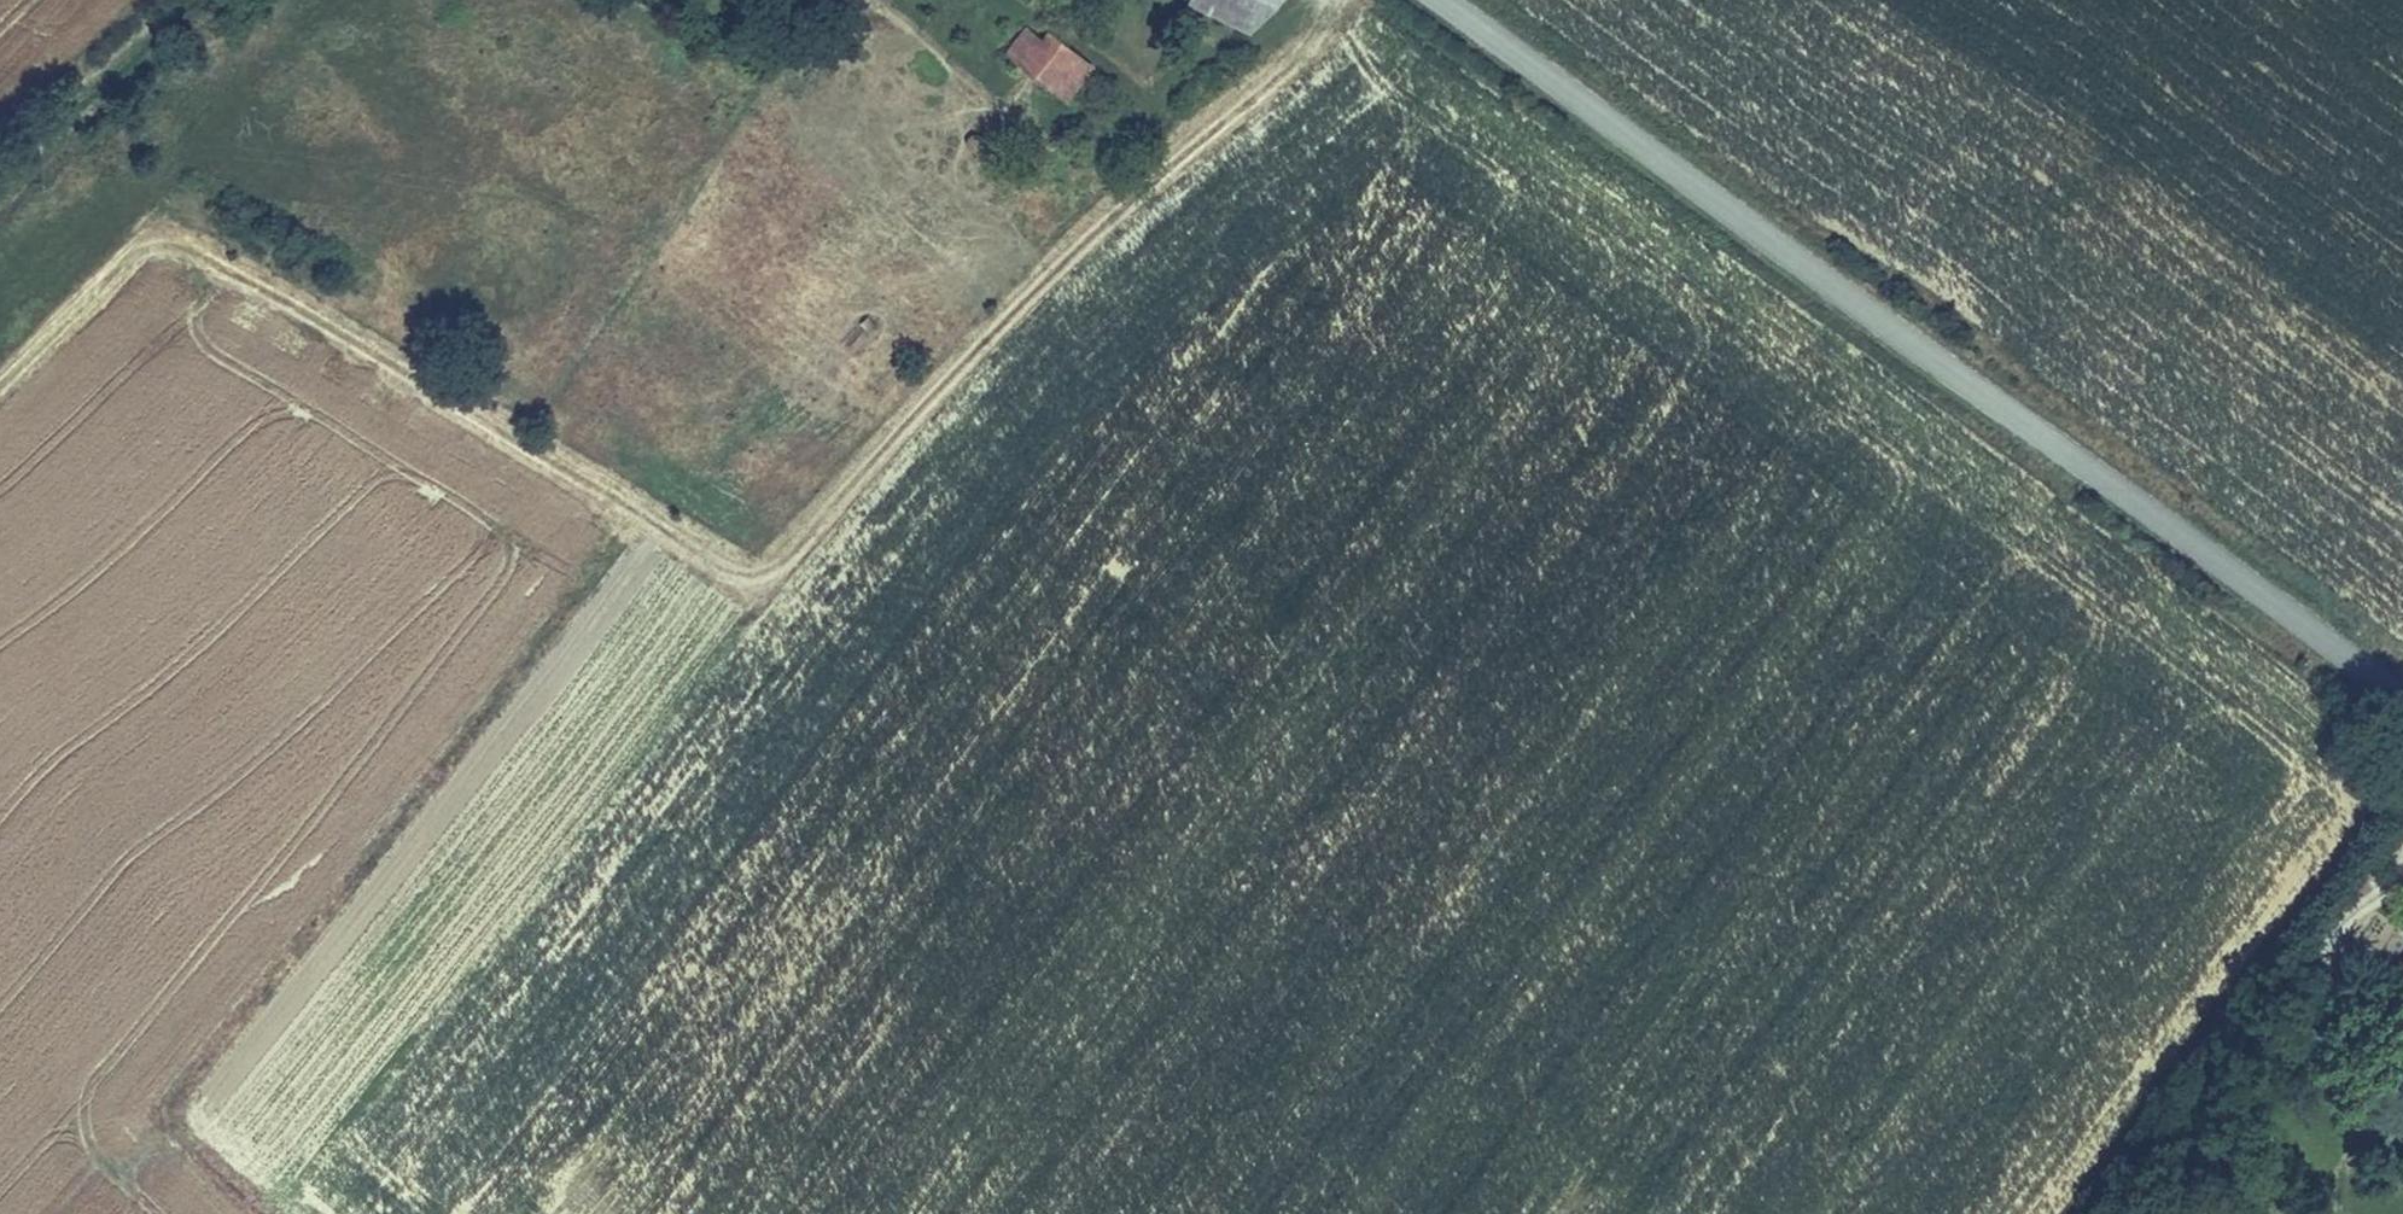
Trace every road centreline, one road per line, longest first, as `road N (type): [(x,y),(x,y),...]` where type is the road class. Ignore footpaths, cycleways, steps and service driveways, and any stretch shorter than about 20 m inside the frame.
road 1 (tertiary): [(1446,0),(2402,705)]
road 2 (track): [(0,184),(198,0)]

